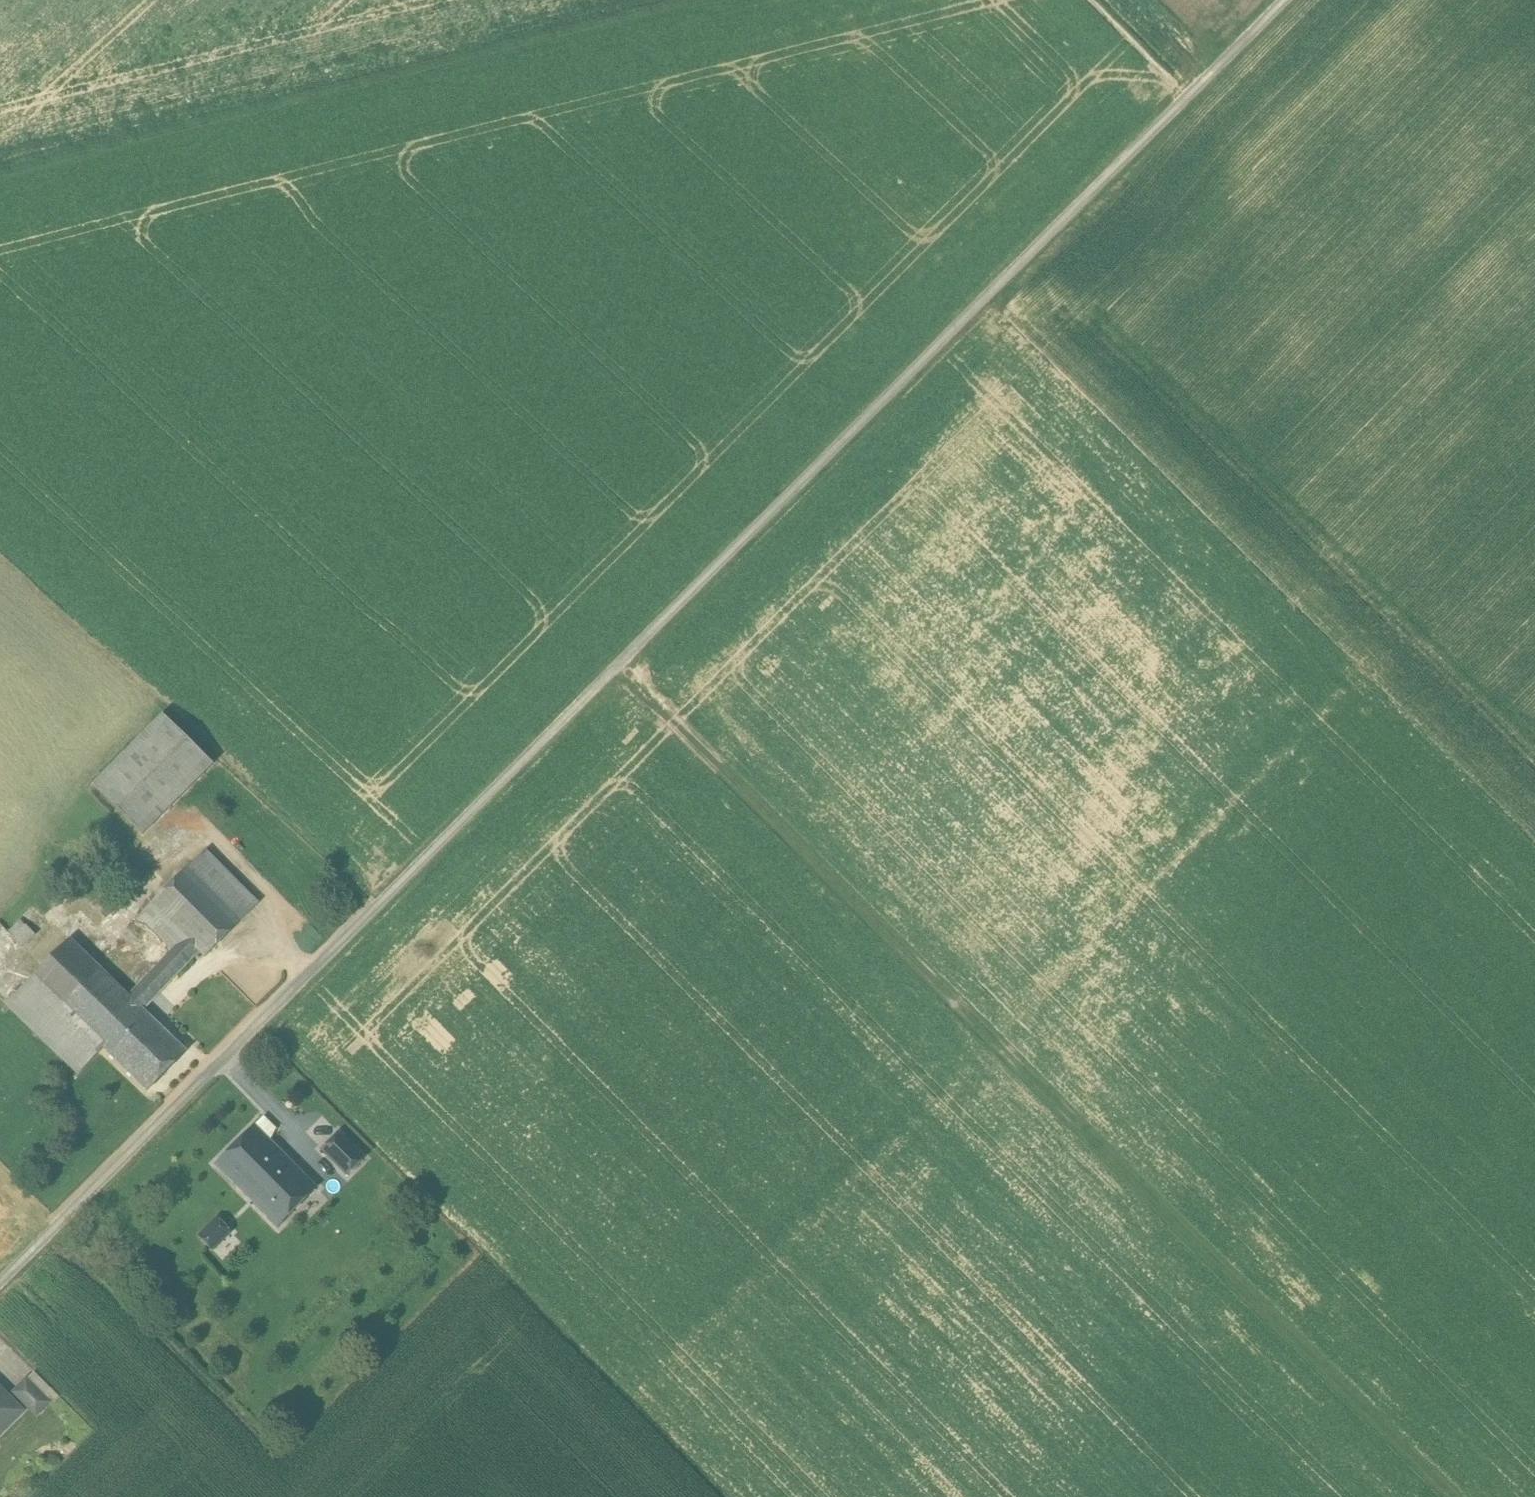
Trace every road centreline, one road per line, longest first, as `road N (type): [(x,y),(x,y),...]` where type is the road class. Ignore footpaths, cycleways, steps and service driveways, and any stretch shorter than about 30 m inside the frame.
road 1 (track): [(0,1276),(1281,0)]

